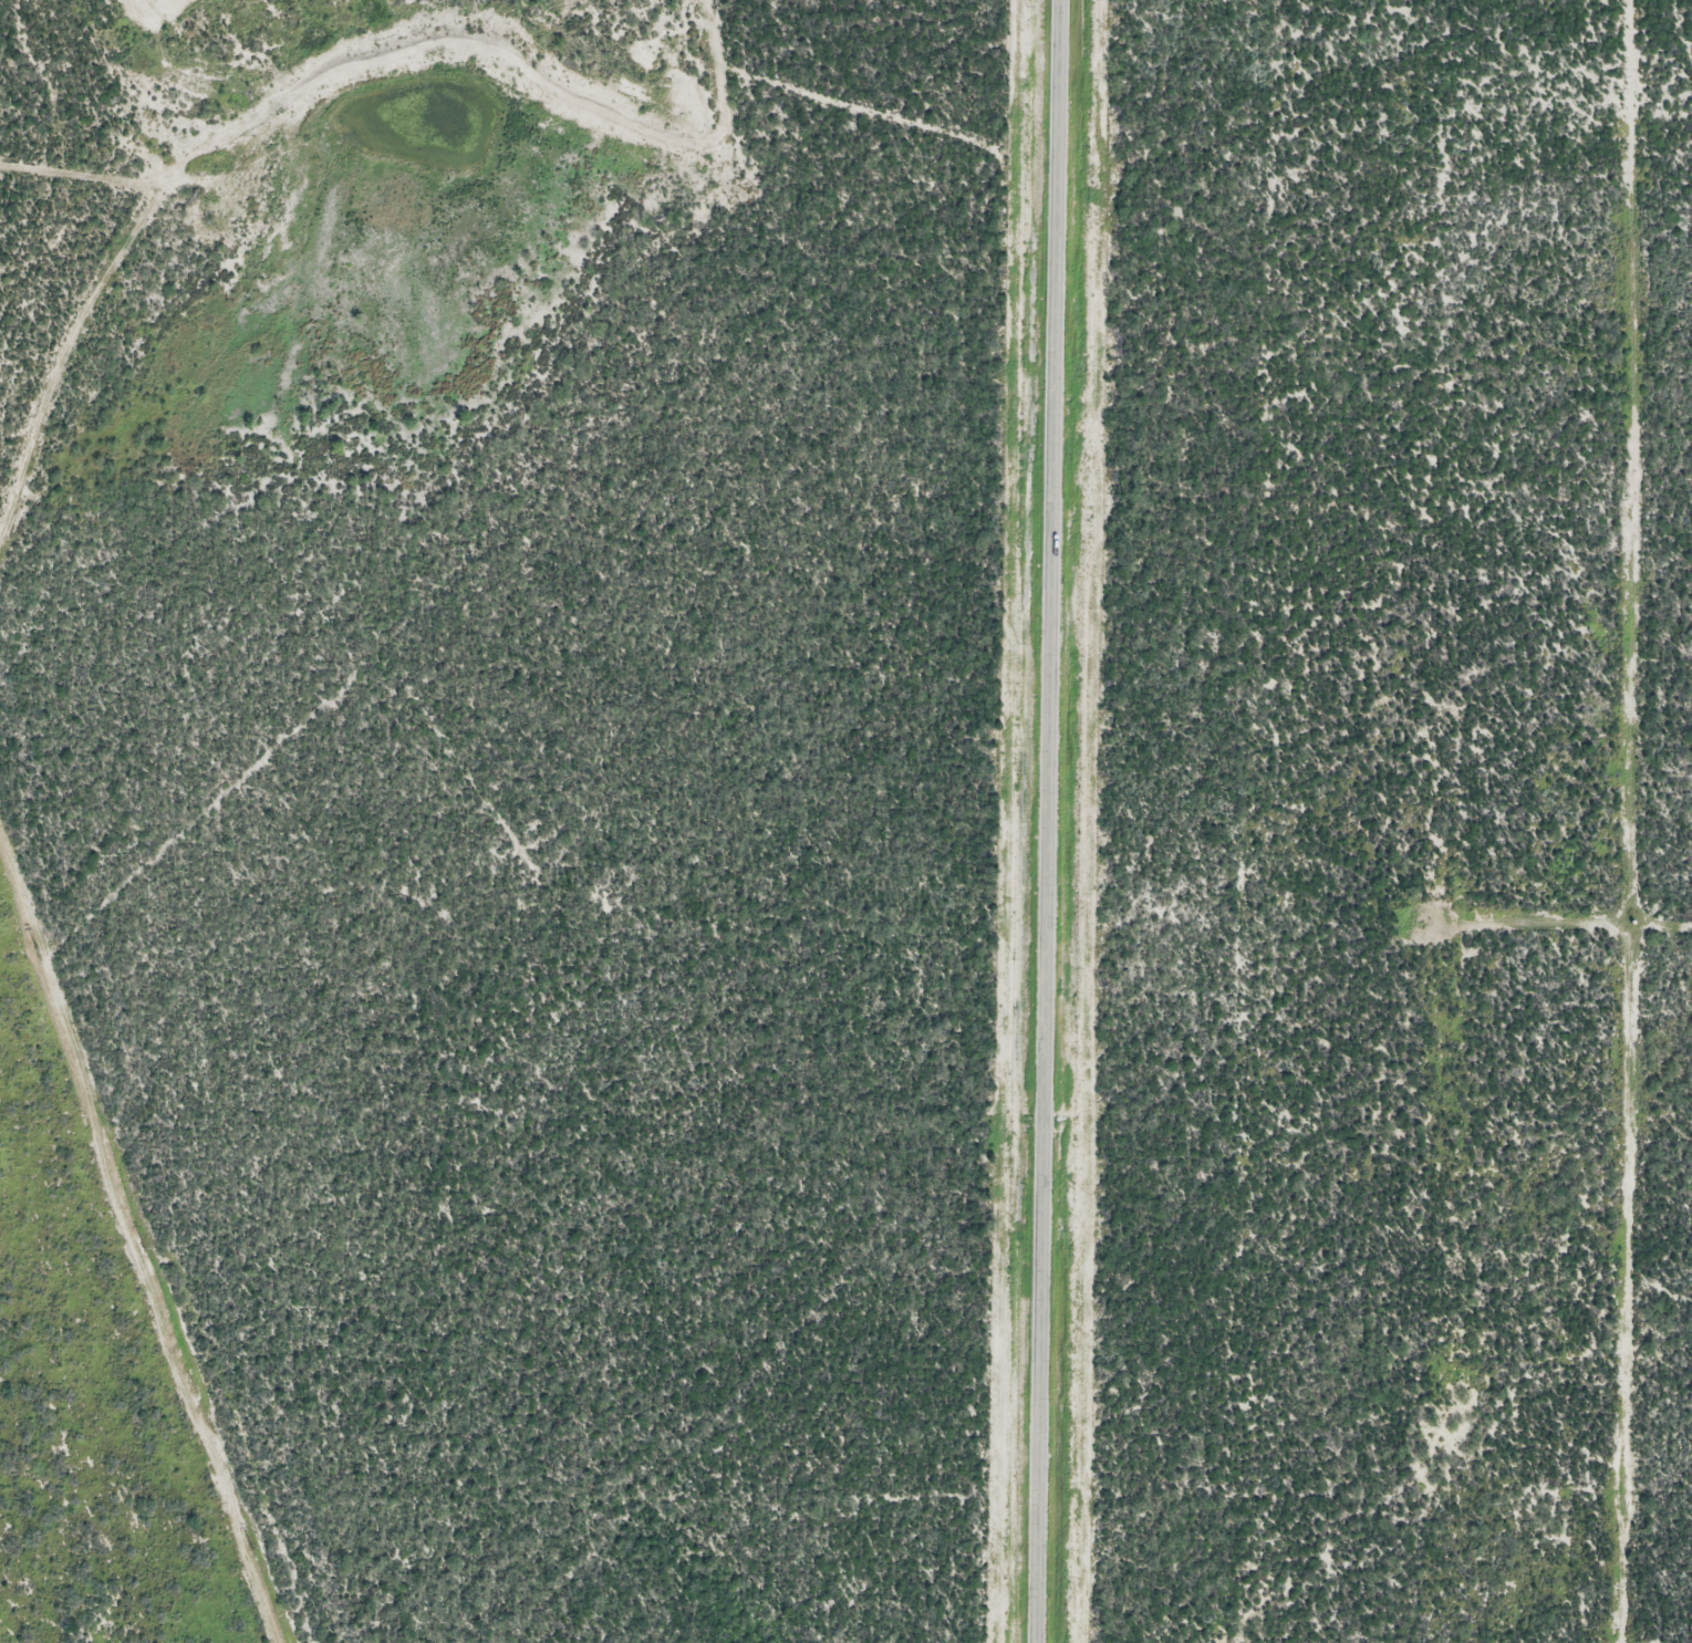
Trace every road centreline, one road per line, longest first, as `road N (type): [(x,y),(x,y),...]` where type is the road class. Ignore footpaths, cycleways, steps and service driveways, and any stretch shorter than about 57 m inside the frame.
road 1 (secondary): [(1032,1642),(1064,0)]

